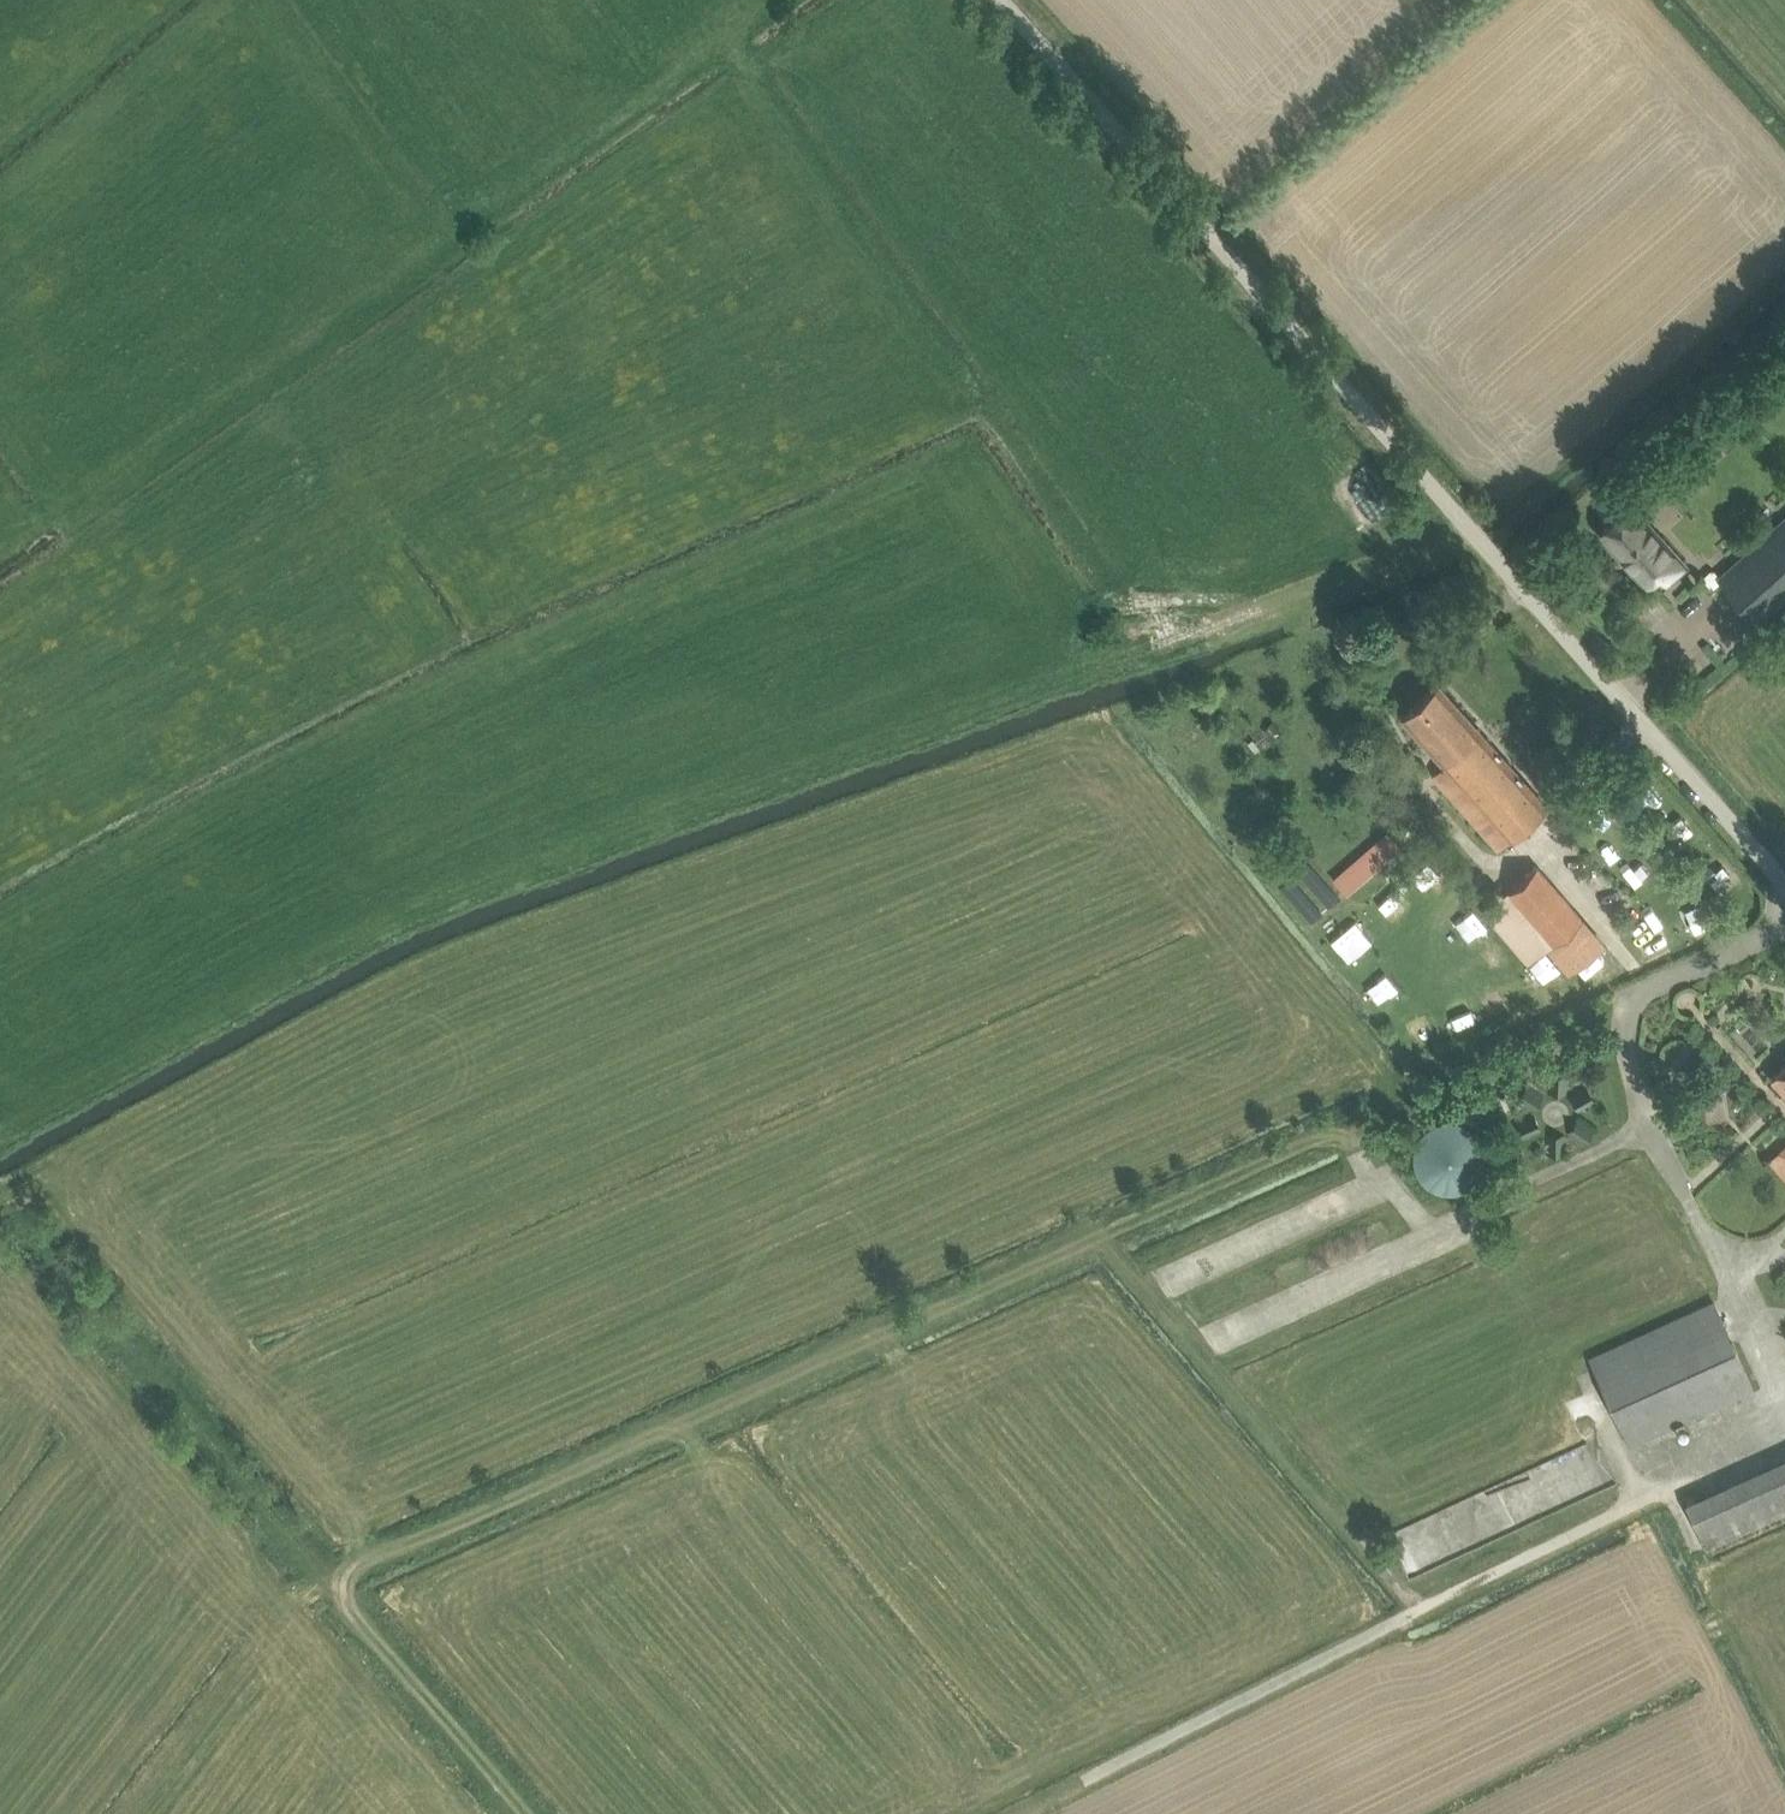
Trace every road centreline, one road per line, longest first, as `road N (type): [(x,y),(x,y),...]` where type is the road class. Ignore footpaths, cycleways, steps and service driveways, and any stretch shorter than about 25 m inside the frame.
road 1 (unclassified): [(1784,883),(1007,0)]

